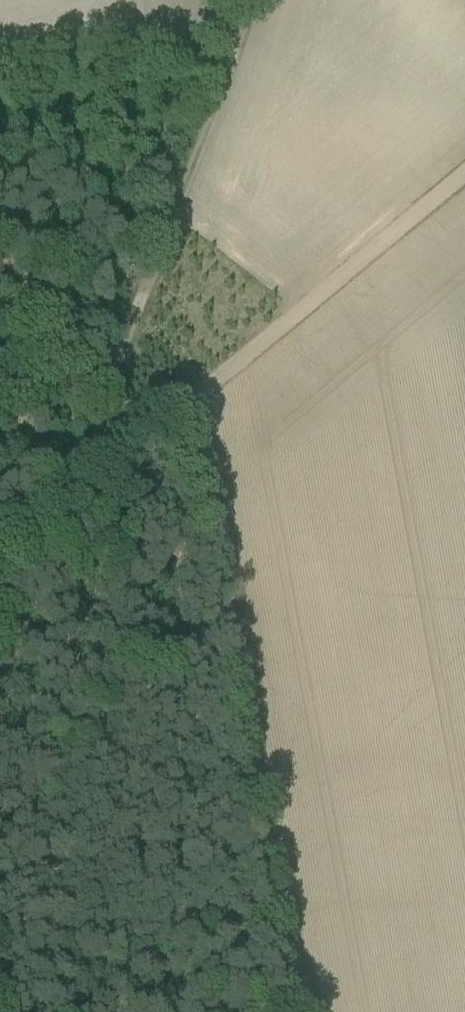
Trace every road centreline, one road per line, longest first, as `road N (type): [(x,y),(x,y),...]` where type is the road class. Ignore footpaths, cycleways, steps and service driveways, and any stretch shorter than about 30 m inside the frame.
road 1 (track): [(464,170),(0,537)]

